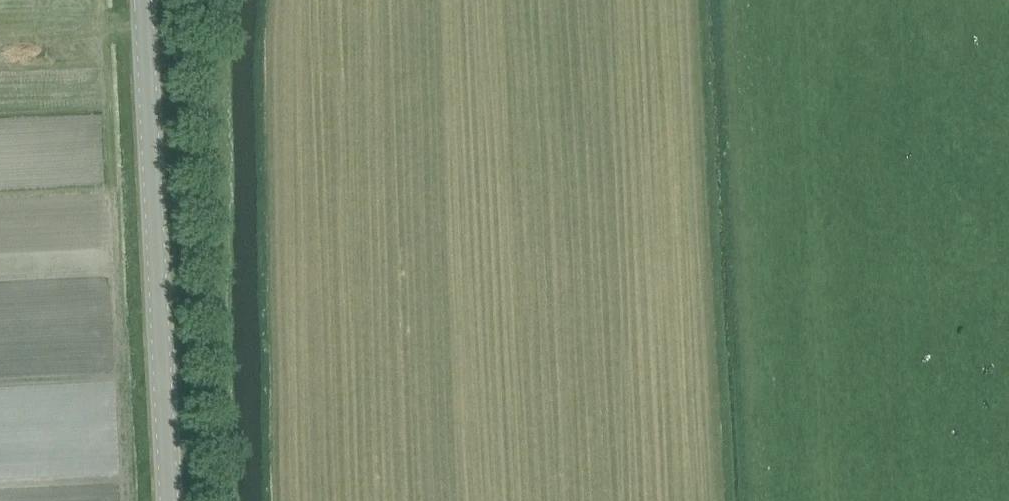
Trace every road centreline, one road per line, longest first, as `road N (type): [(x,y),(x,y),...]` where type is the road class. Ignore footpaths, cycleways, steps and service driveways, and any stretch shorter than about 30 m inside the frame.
road 1 (unclassified): [(140,0),(167,500)]

